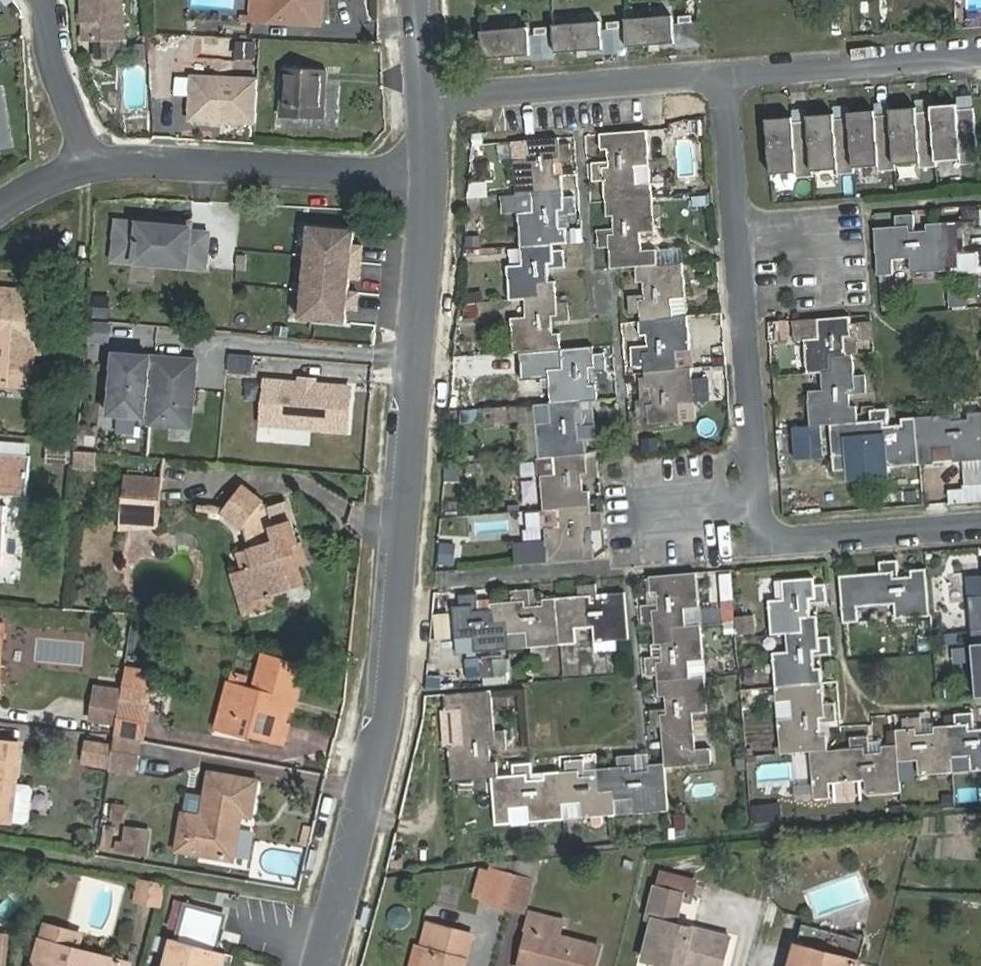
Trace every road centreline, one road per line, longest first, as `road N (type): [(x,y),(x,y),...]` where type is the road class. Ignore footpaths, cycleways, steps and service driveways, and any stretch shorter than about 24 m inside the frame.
road 1 (residential): [(429,167),(377,751),(319,965)]
road 2 (residential): [(980,526),(761,542),(734,237)]
road 3 (residential): [(88,154),(429,167)]
road 4 (residential): [(426,95),(718,75)]
road 5 (residential): [(718,75),(980,53)]
road 6 (residential): [(88,154),(49,63),(38,0)]
road 7 (residential): [(734,237),(718,75)]
road 8 (residential): [(734,237),(825,231),(830,299)]

